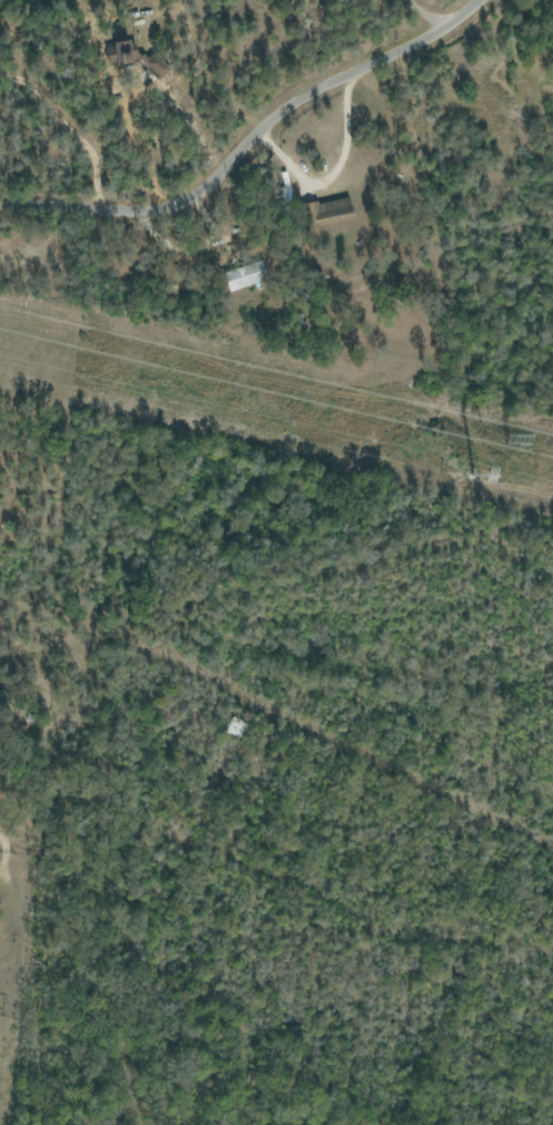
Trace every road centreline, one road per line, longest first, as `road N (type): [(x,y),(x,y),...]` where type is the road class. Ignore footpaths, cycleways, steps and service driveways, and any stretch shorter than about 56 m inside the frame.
road 1 (residential): [(482,0),(436,39),(285,106),(204,187),(176,203),(107,212),(0,205)]

